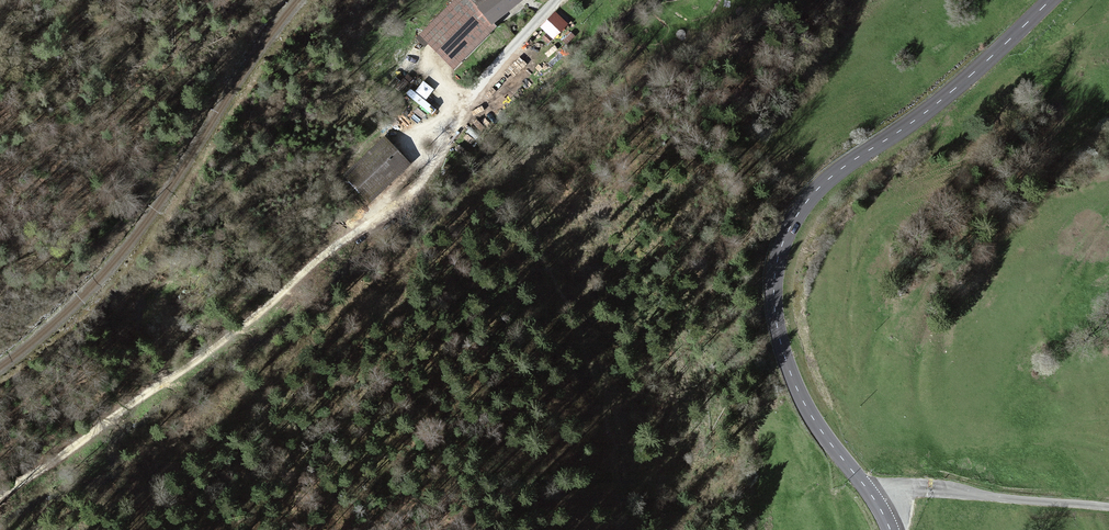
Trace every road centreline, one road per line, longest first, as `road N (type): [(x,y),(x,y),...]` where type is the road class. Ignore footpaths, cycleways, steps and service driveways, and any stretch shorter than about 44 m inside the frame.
road 1 (tertiary): [(1051,0),(937,106),(839,169),(783,243),(775,279),(781,351),(798,392),(890,529)]
road 2 (track): [(464,108),(412,201),(0,497)]
road 3 (track): [(872,496),(916,488),(1108,509)]
road 4 (residential): [(557,0),(464,108)]

